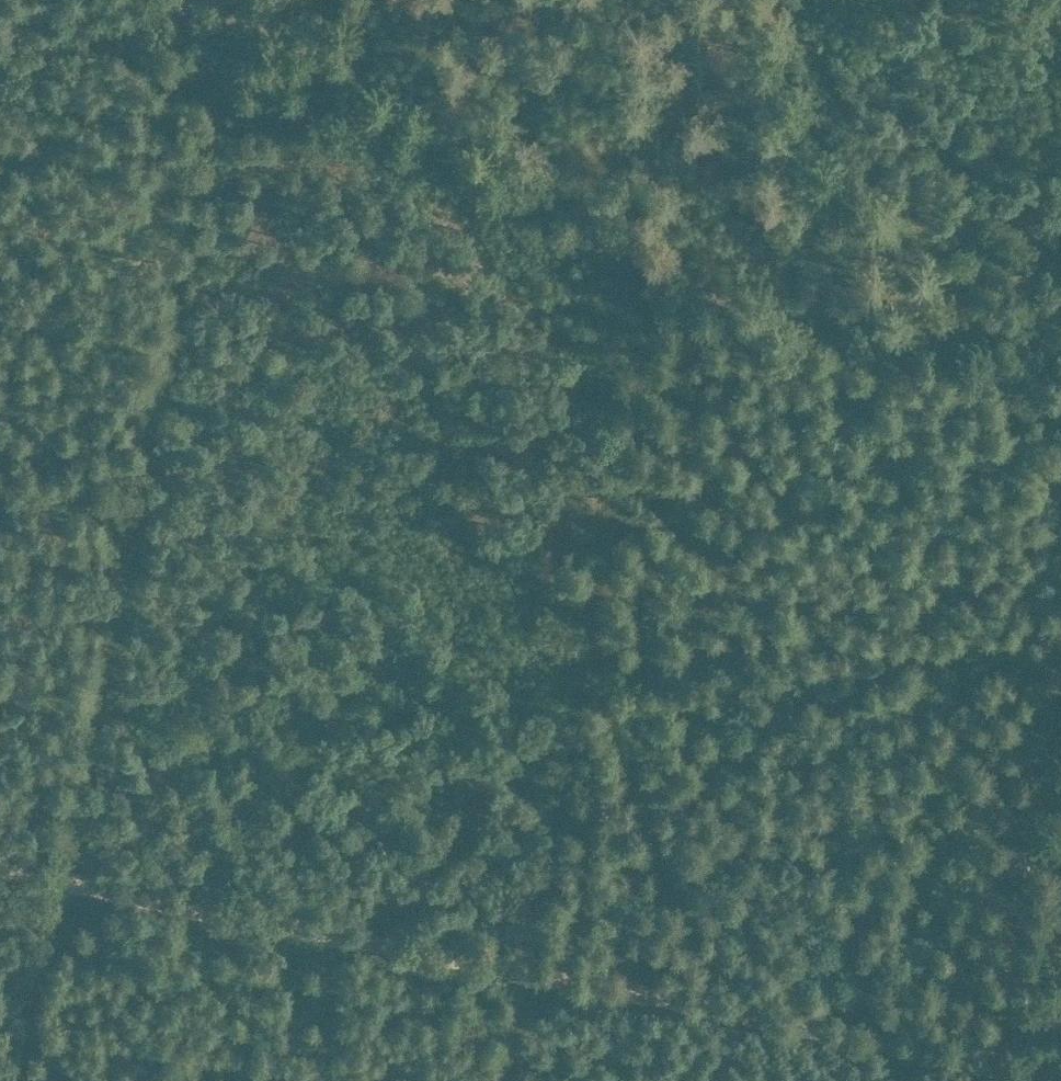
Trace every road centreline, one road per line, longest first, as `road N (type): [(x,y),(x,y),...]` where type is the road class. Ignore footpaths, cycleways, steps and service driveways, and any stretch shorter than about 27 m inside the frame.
road 1 (track): [(0,59),(191,0)]

